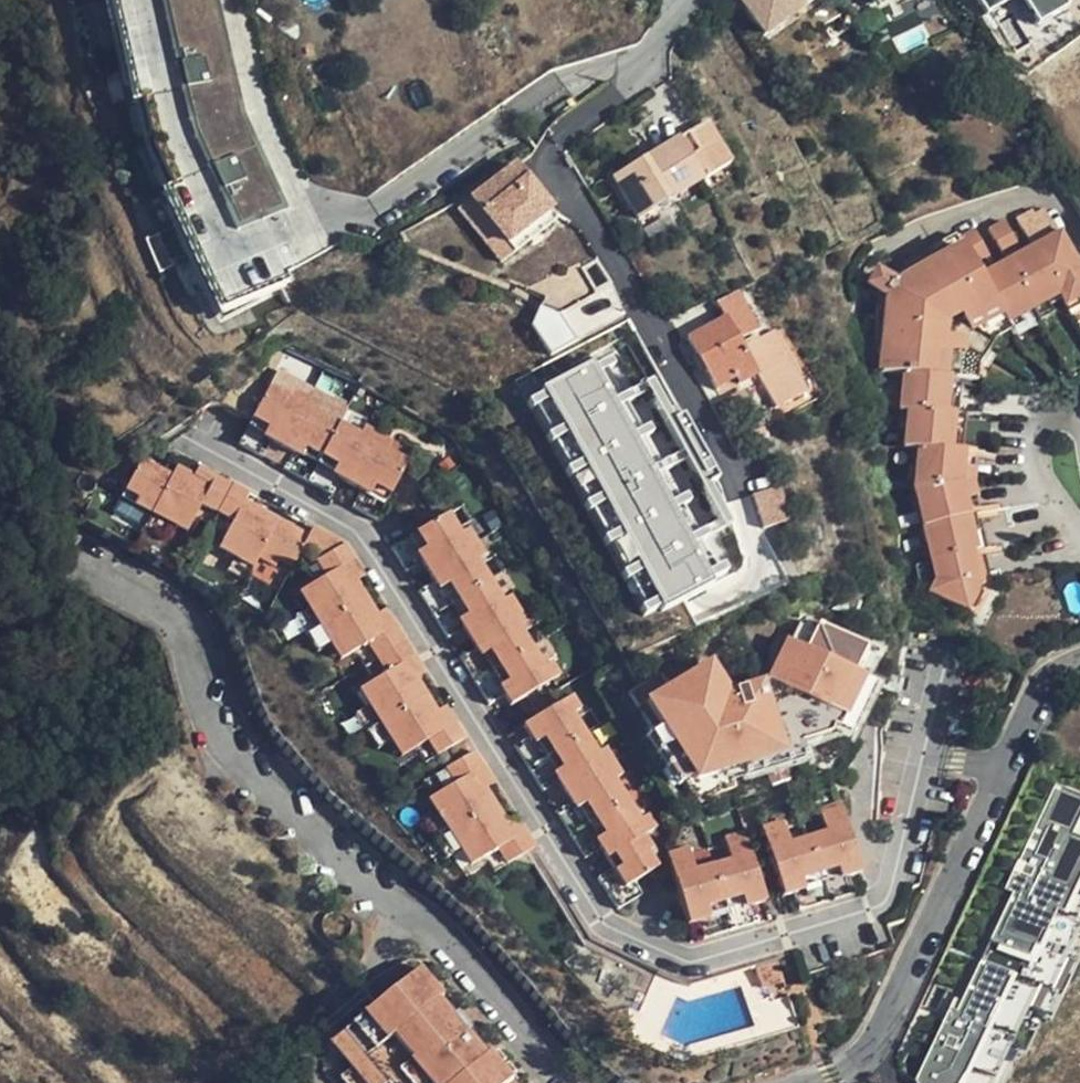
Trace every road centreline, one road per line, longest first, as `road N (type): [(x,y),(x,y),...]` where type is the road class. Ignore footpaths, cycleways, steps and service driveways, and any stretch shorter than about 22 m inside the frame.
road 1 (residential): [(567,1082),(430,934),(207,740),(157,605),(81,566)]
road 2 (residential): [(1079,666),(1043,692),(880,1040),(861,1060),(813,1082)]

